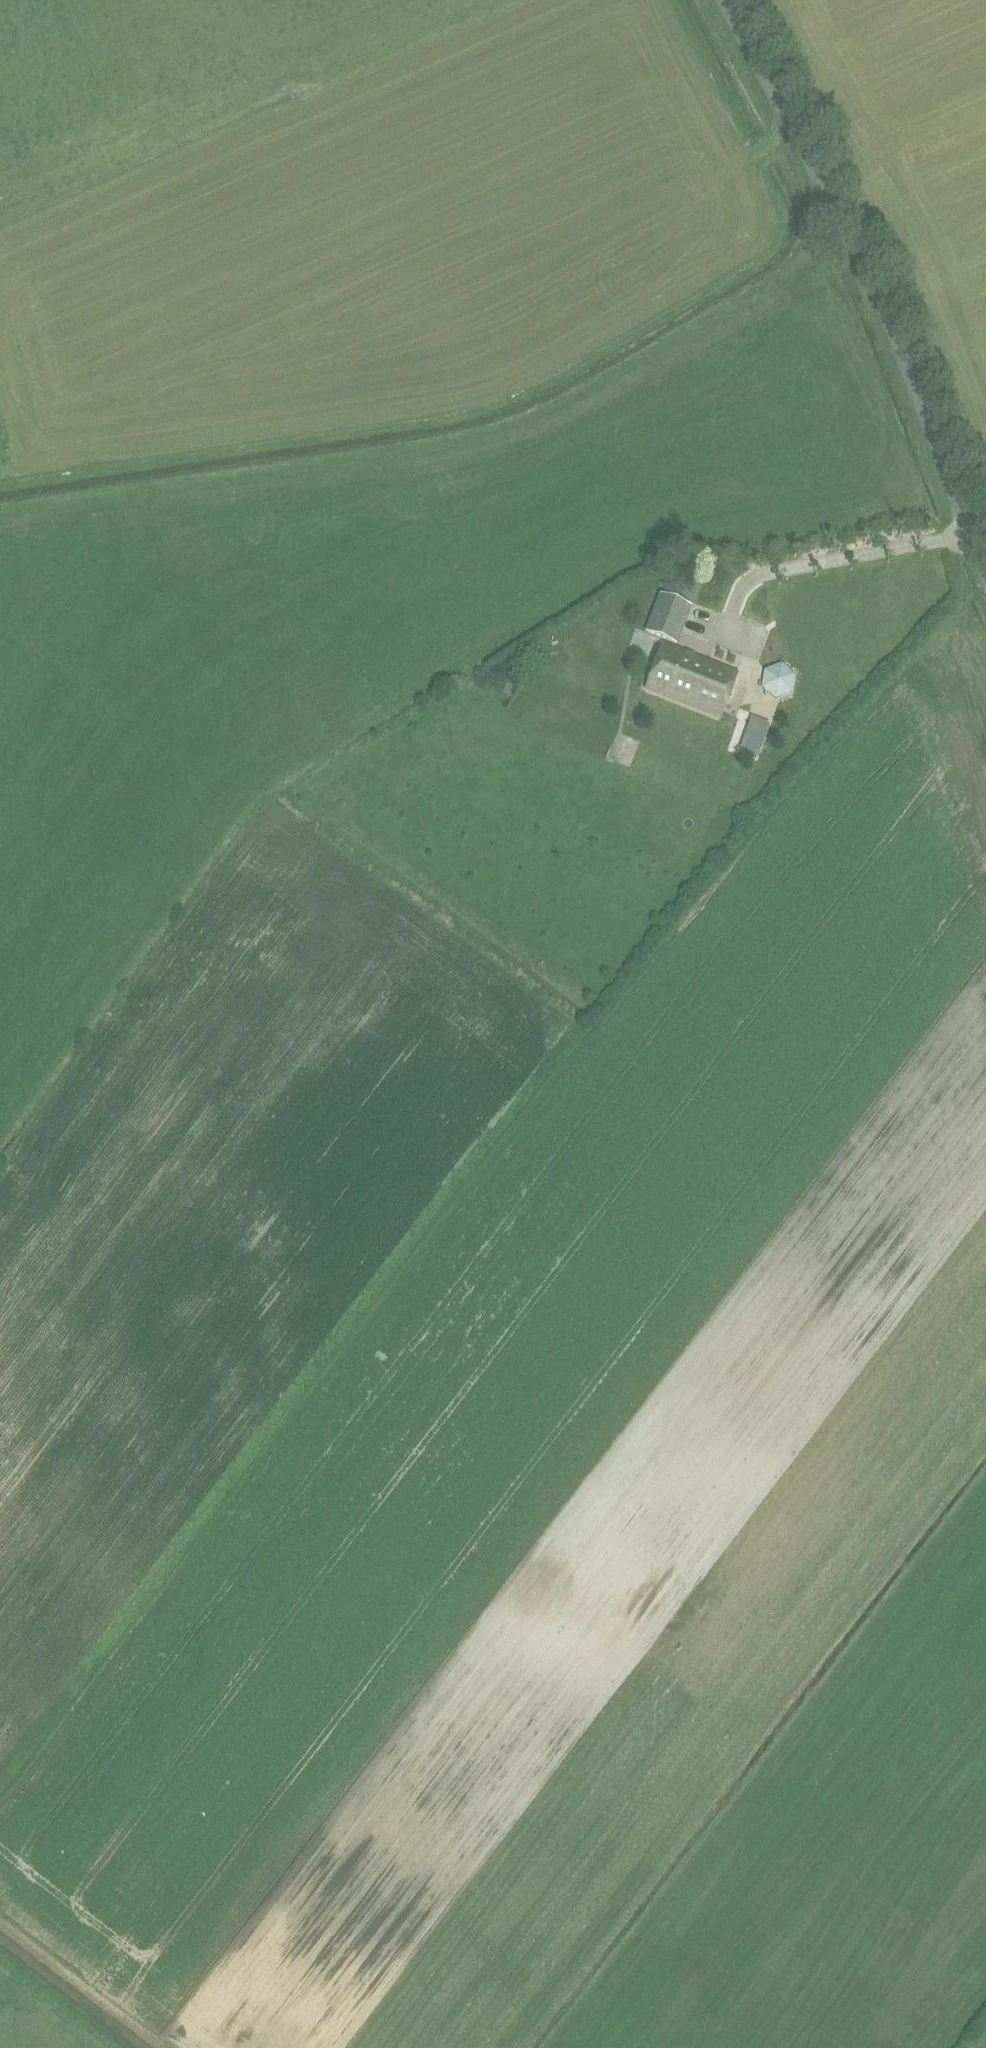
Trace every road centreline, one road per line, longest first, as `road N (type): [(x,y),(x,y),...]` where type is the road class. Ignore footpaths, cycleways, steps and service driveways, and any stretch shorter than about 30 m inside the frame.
road 1 (unclassified): [(985,575),(867,265),(726,0)]

